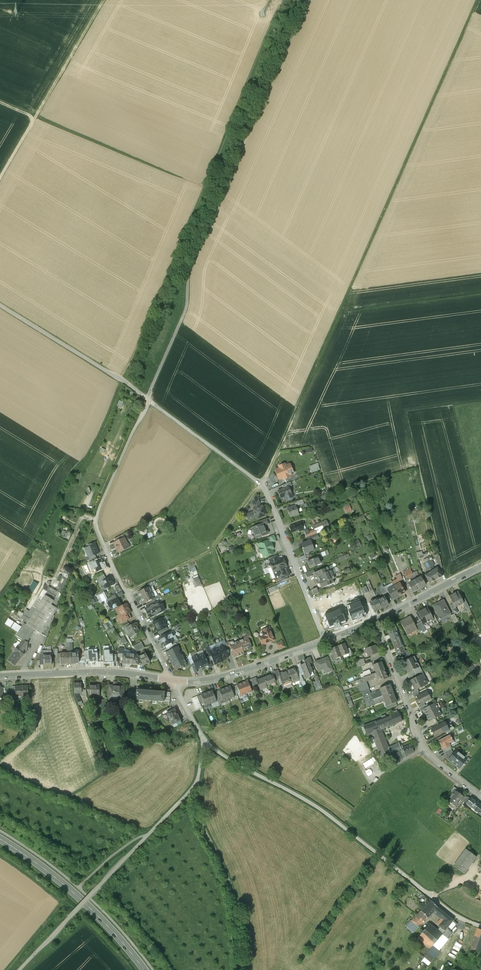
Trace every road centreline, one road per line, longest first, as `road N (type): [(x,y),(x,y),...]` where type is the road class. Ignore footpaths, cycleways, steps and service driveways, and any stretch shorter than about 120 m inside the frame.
road 1 (track): [(126,593),(211,550),(266,478),(477,0)]
road 2 (track): [(121,379),(283,0)]
road 3 (residential): [(149,401),(267,493),(325,640)]
road 4 (track): [(20,969),(194,786),(203,740)]
road 5 (track): [(415,883),(317,807),(203,740)]
road 6 (track): [(208,184),(0,99)]
road 7 (residential): [(375,621),(419,738),(480,797)]
road 8 (track): [(0,179),(105,0)]
road 9 (secondary): [(0,836),(80,894),(149,969)]
road 10 (track): [(198,778),(201,818),(233,896),(240,969)]
road 11 (unclassified): [(149,401),(0,305)]
road 12 (residential): [(94,522),(170,680)]
road 13 (tertiary): [(0,676),(117,671),(170,680)]
road 14 (tertiary): [(170,680),(226,675),(325,640)]
road 15 (track): [(0,861),(62,909),(12,969)]
road 16 (track): [(135,969),(87,924),(31,969)]
road 17 (track): [(94,522),(149,401)]

